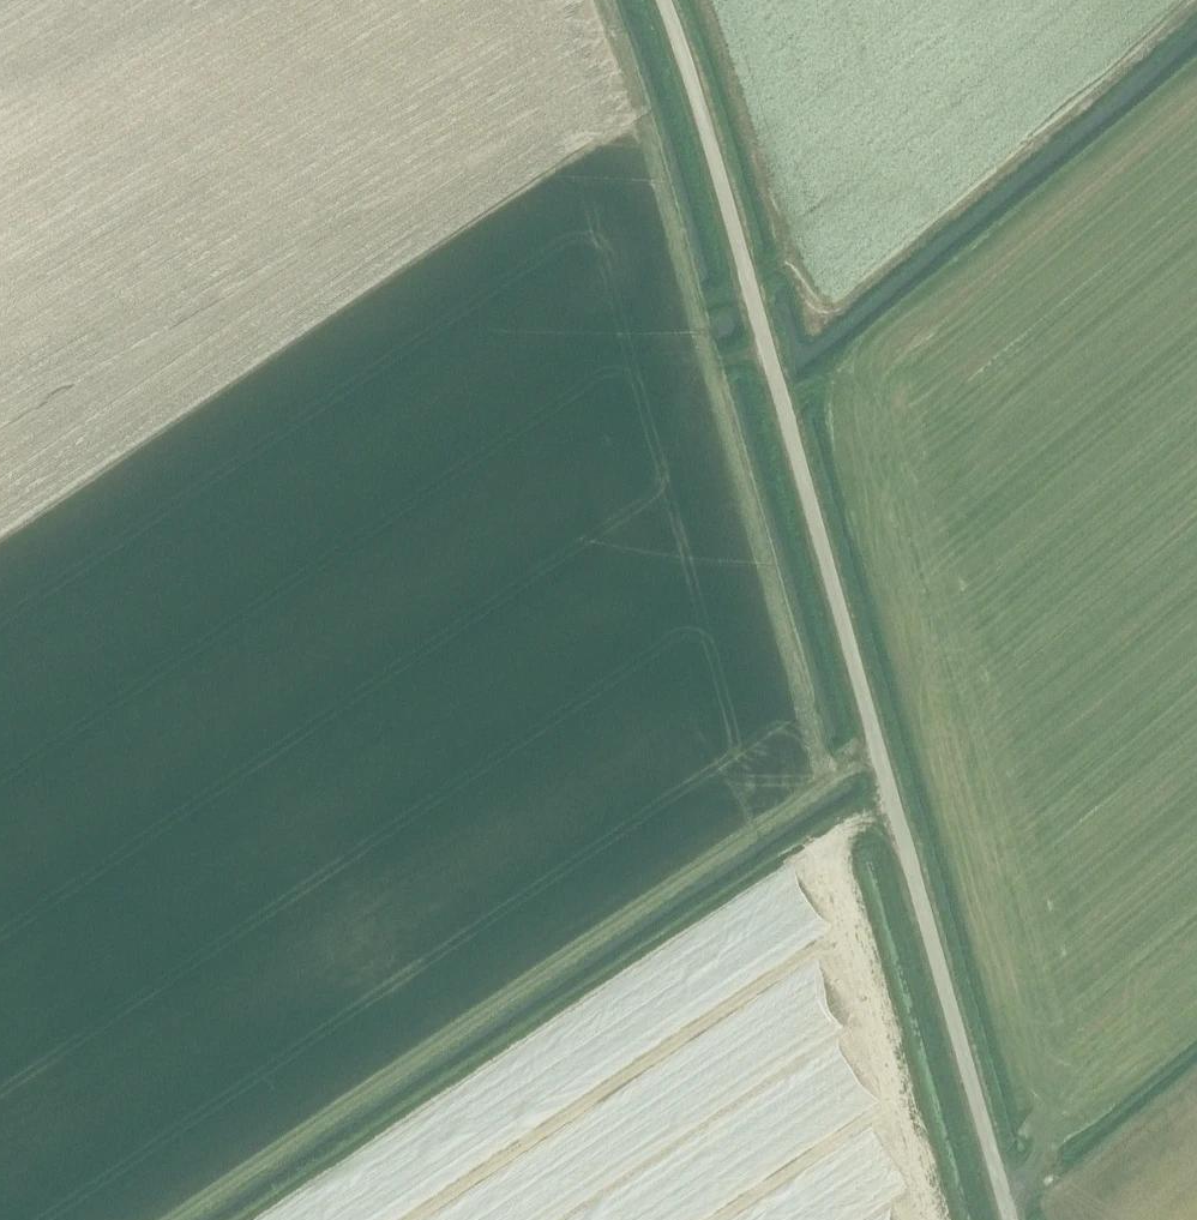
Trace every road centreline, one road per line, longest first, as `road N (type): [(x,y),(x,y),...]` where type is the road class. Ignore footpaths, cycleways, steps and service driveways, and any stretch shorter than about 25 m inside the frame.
road 1 (unclassified): [(1009,1219),(663,0)]

